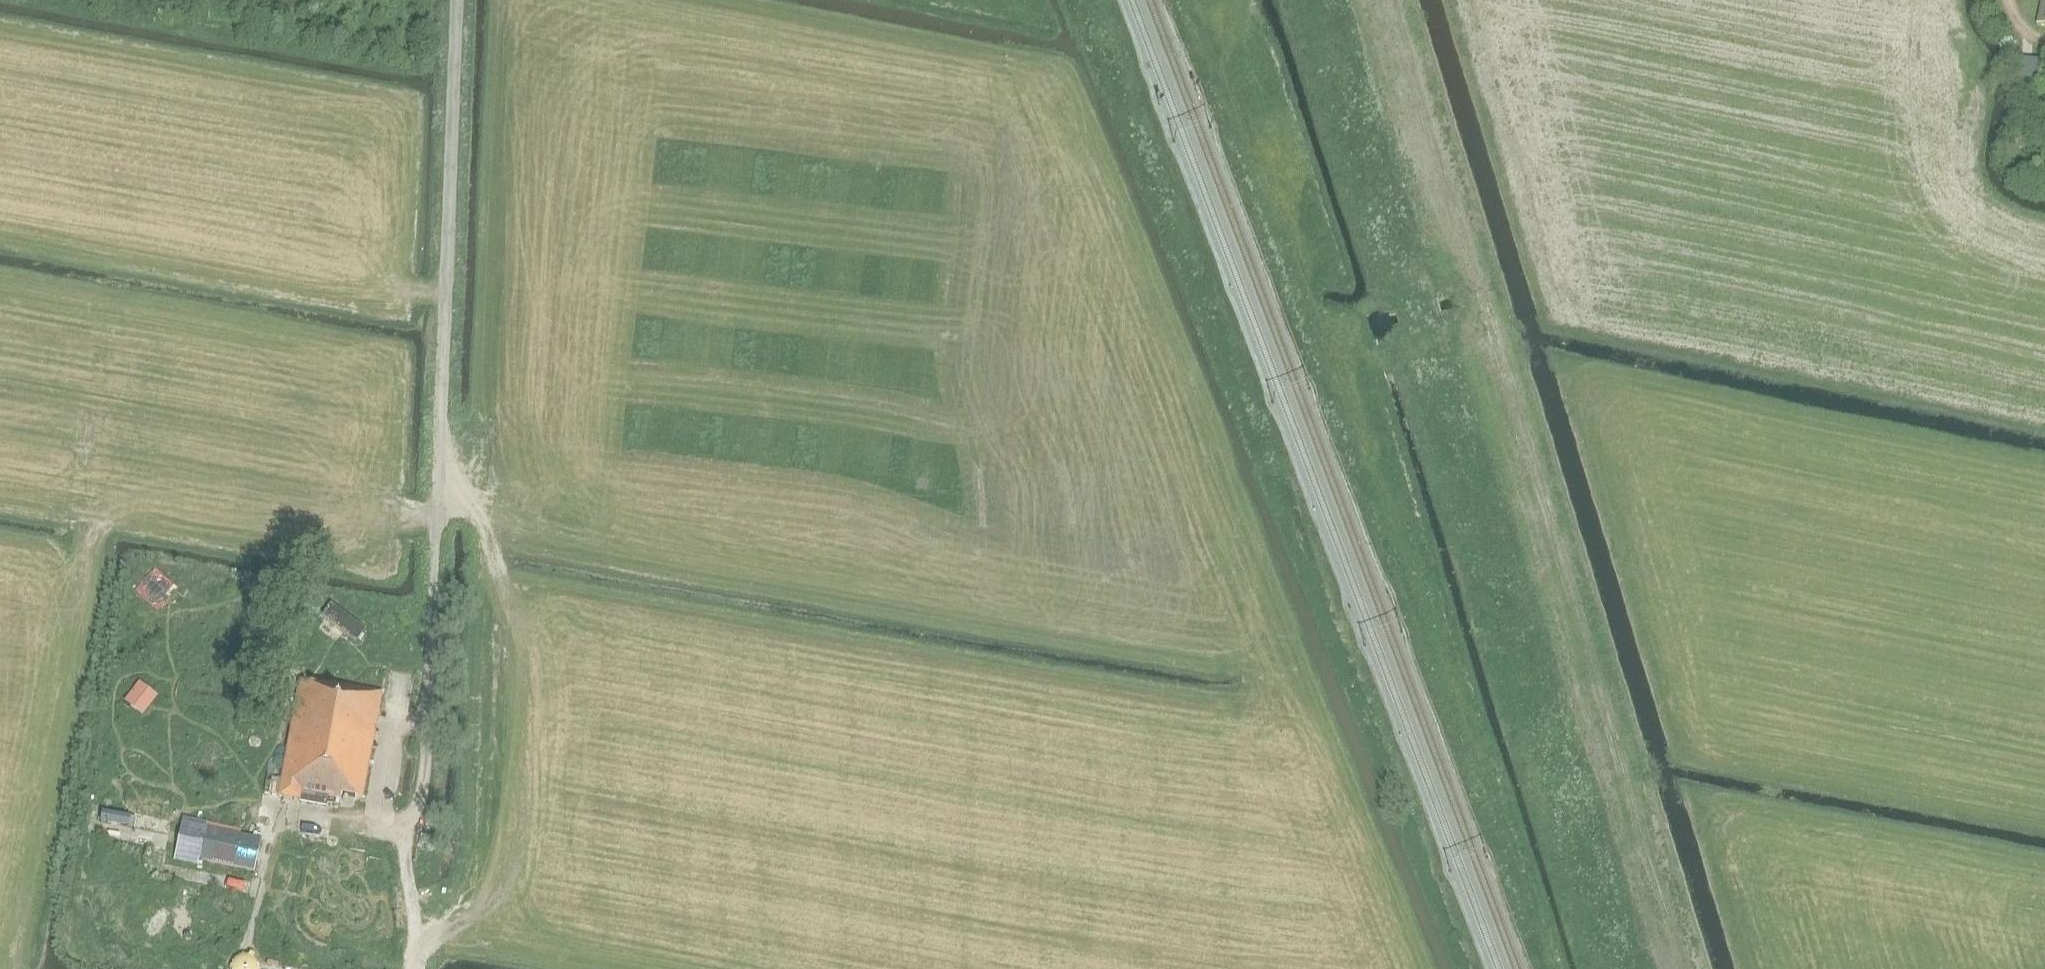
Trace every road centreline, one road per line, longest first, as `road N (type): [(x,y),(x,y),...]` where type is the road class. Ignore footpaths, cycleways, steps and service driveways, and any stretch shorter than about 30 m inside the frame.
road 1 (track): [(403,846),(411,890),(409,968)]

